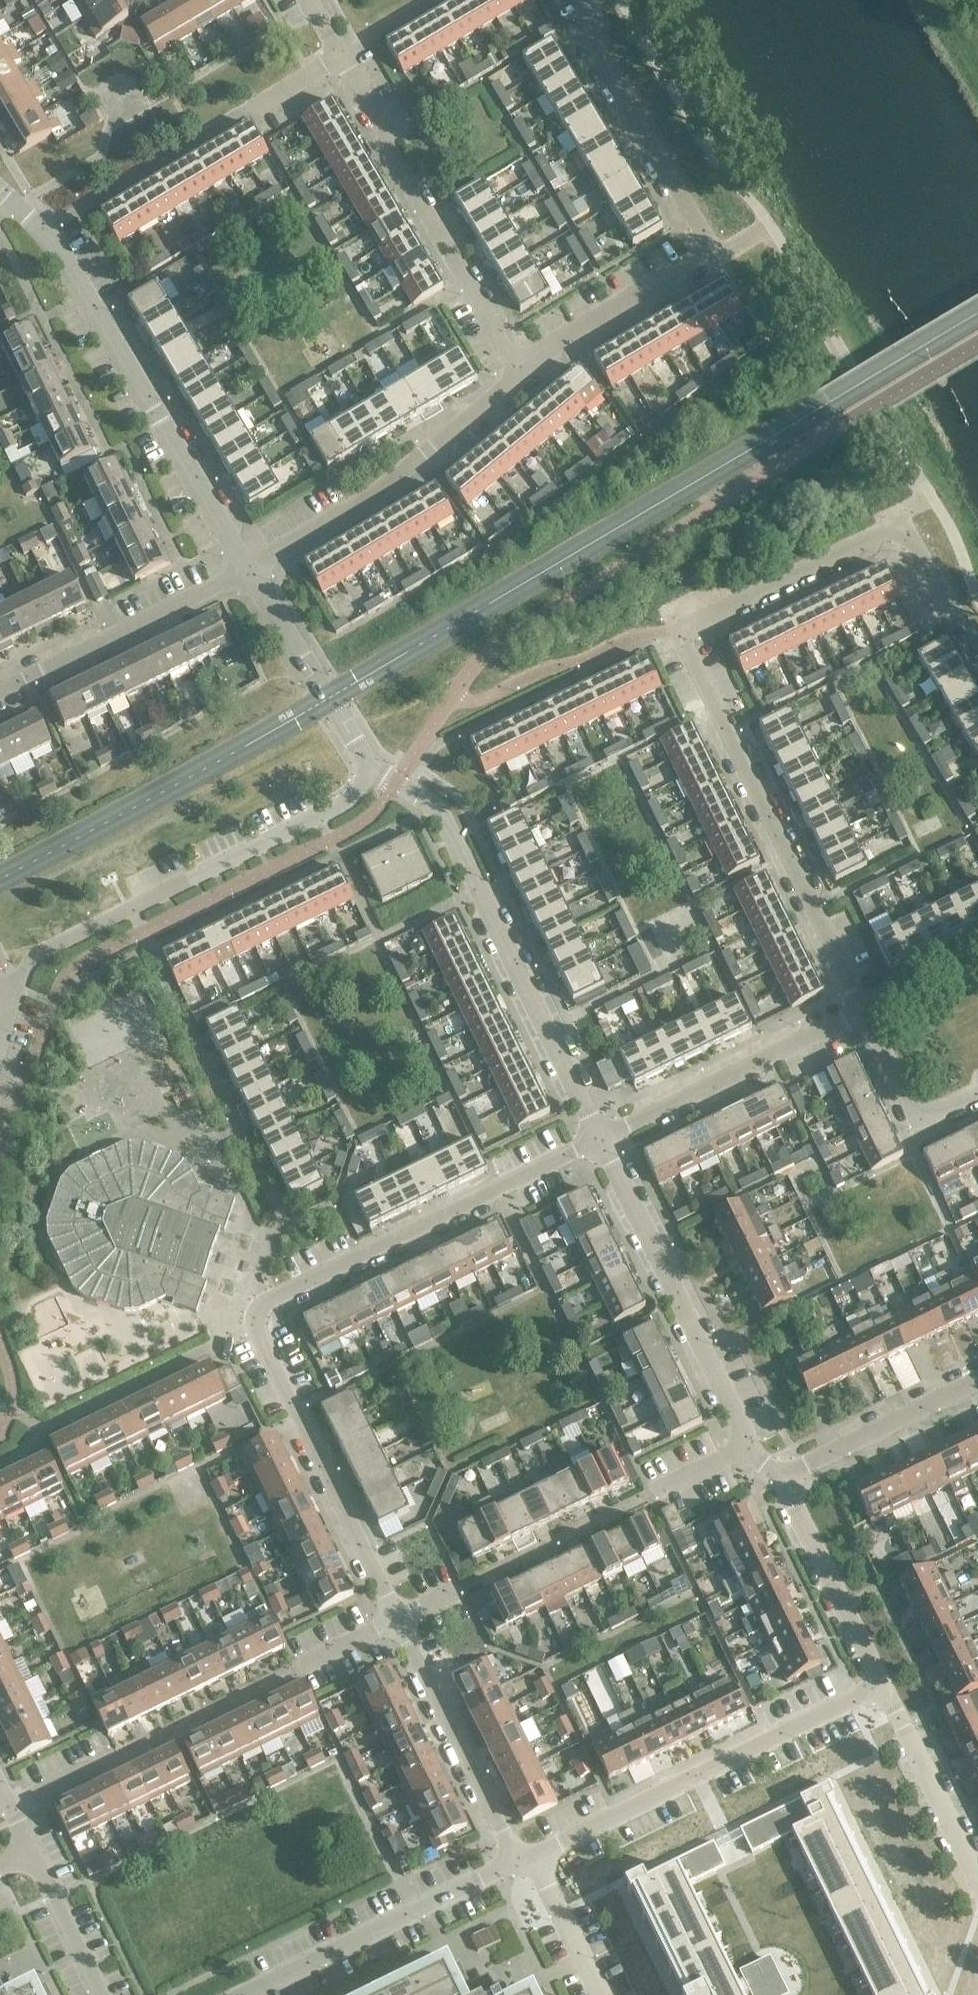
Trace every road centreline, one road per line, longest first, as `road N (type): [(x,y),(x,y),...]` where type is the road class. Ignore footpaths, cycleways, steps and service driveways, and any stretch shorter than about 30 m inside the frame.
road 1 (residential): [(400,1620),(256,1330),(268,1302),(605,1142)]
road 2 (residential): [(526,368),(713,253),(569,0)]
road 3 (residential): [(605,1142),(439,810),(371,766)]
road 4 (residential): [(239,564),(52,238),(0,185)]
road 5 (residential): [(862,1016),(672,631)]
road 6 (residential): [(526,368),(311,0)]
road 7 (residential): [(977,657),(900,522),(672,631)]
road 8 (residential): [(528,1856),(884,1680)]
road 9 (residential): [(285,1222),(133,906)]
road 10 (residential): [(239,564),(423,464),(526,368)]
road 11 (residential): [(752,1448),(605,1142)]
road 12 (residential): [(528,1856),(243,1994)]
road 13 (residential): [(605,1142),(862,1016)]
road 14 (residential): [(133,906),(329,812),(371,766)]
road 15 (residential): [(528,1856),(506,1832),(400,1620)]
road 16 (residential): [(239,564),(0,683)]
road 17 (residential): [(371,766),(239,564)]
road 18 (residential): [(884,1680),(782,1473)]
road 19 (residential): [(884,1680),(893,1722),(977,1883)]
road 20 (residential): [(782,1473),(977,1380)]
road 21 (residential): [(0,1042),(32,956),(133,906)]
road 22 (residential): [(862,1016),(904,1108),(927,1113),(977,1088)]
road 23 (residential): [(595,1994),(528,1856)]
road 24 (residential): [(99,1994),(31,1857)]

